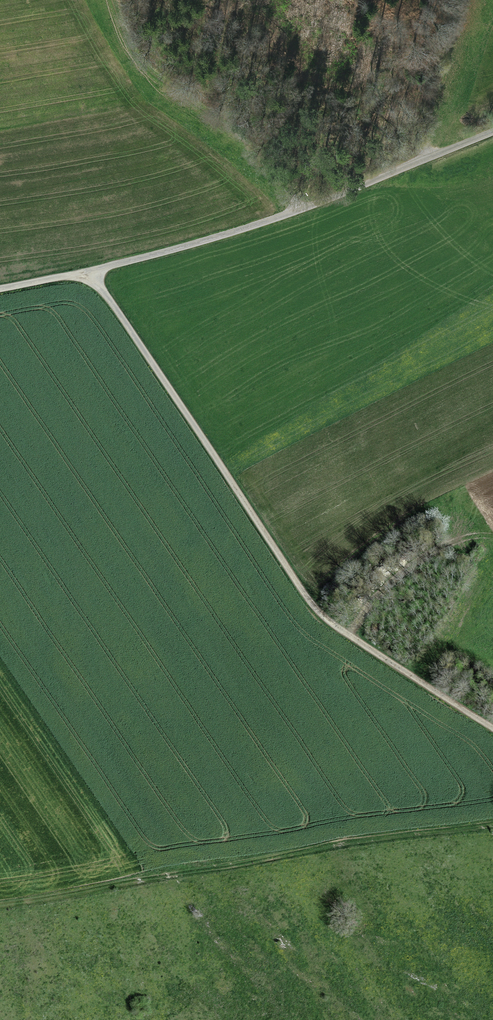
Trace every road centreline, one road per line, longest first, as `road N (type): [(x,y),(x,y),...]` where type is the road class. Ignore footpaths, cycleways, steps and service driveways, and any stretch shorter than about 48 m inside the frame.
road 1 (track): [(88,271),(320,615),(492,729)]
road 2 (unclassified): [(492,131),(263,223),(0,288)]
road 3 (track): [(0,904),(492,824)]
road 4 (track): [(101,0),(123,69),(143,92),(294,211)]
road 5 (track): [(336,628),(458,542)]

